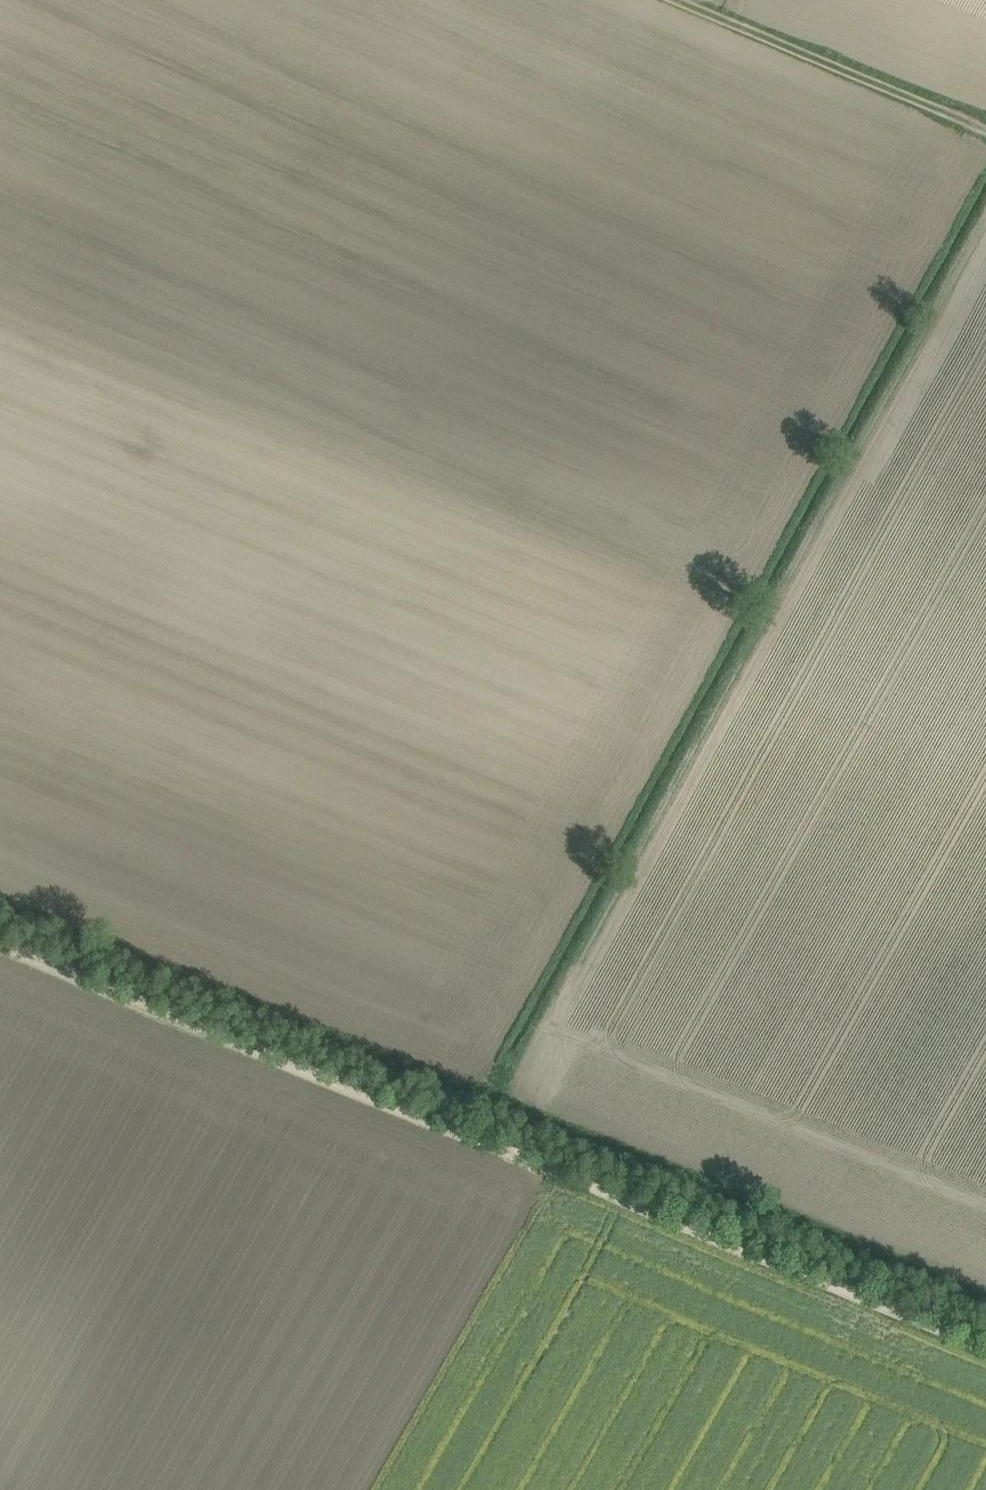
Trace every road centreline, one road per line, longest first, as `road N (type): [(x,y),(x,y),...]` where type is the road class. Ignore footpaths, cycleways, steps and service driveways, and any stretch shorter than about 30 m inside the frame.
road 1 (track): [(985,1351),(0,950)]
road 2 (track): [(683,0),(985,130)]

